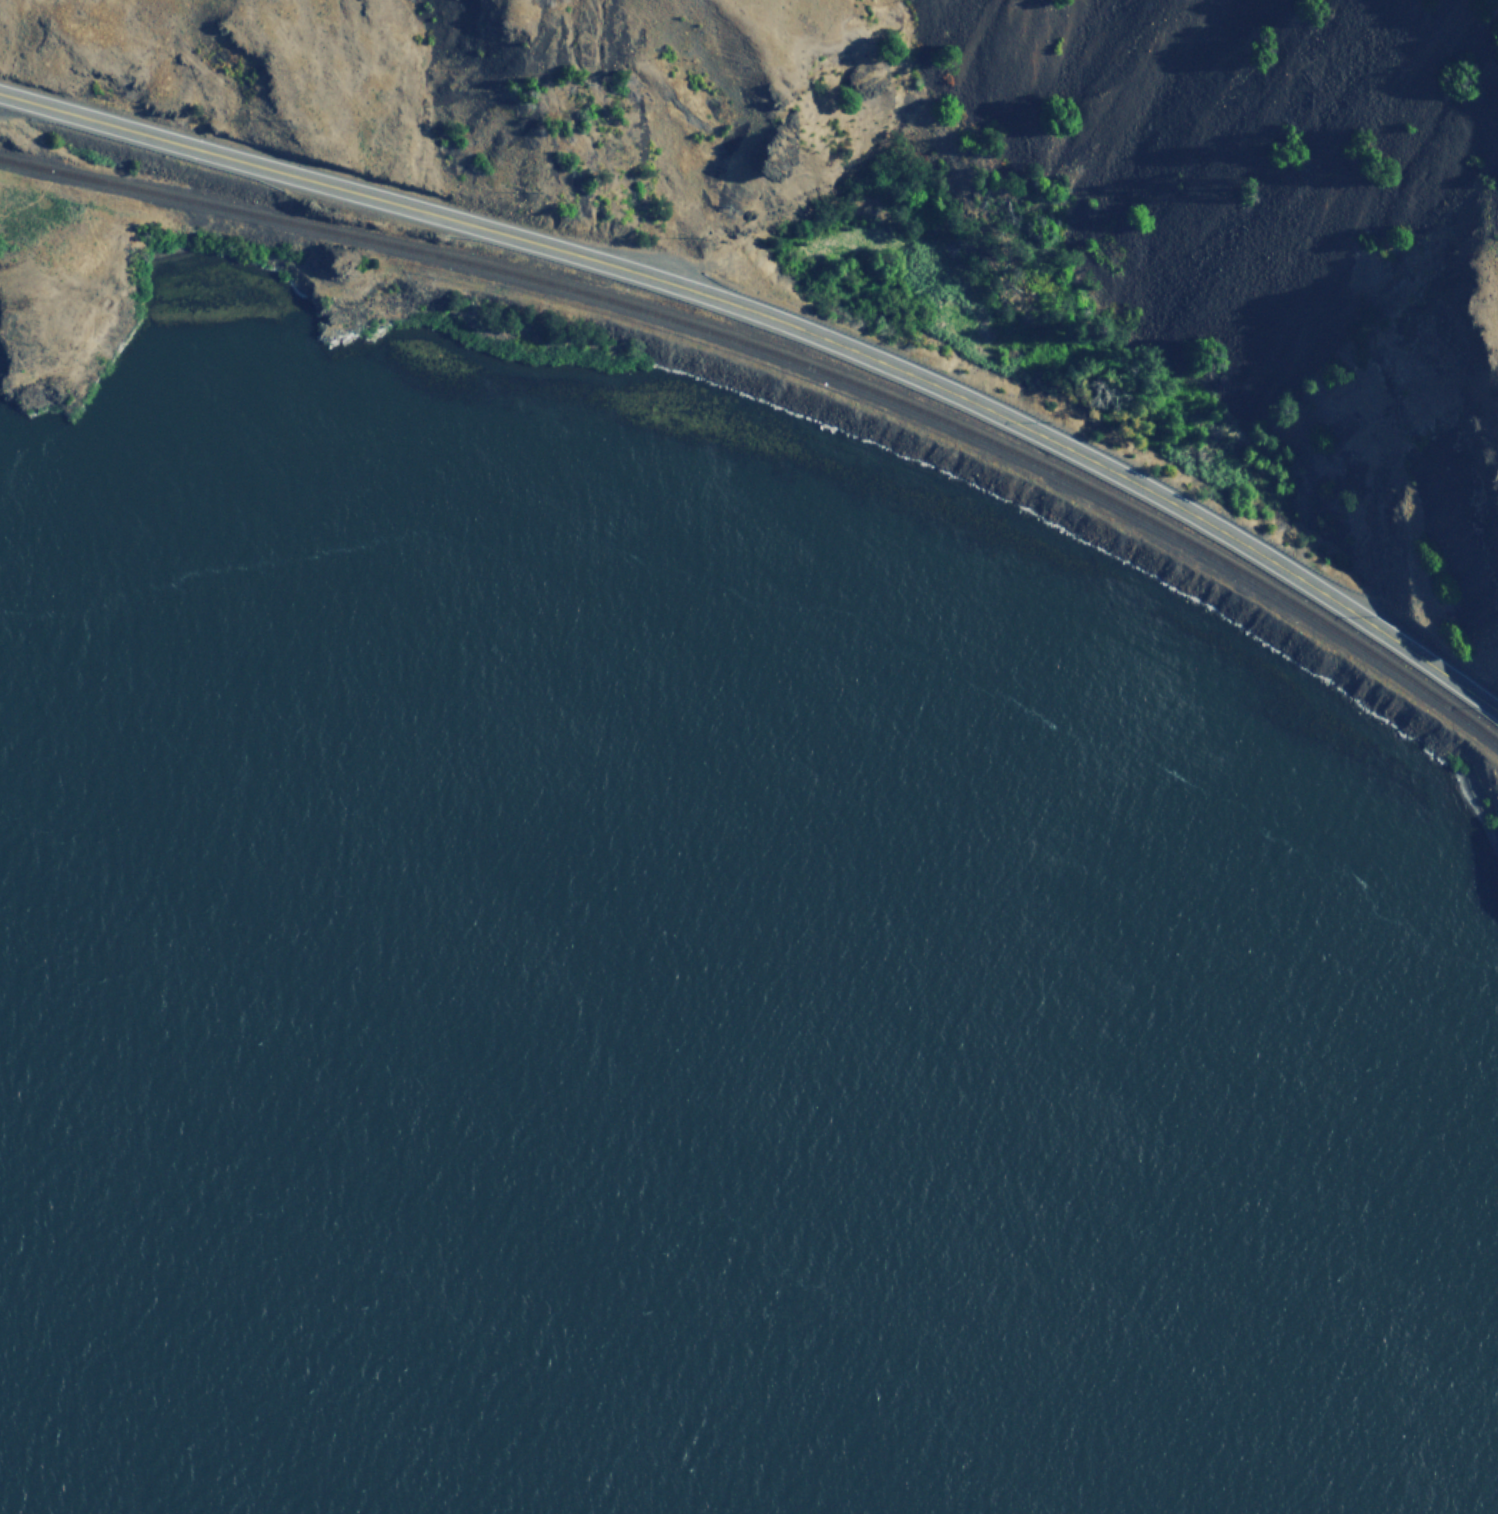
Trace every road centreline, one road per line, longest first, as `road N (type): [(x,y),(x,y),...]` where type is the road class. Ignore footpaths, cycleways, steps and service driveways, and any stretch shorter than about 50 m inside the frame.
road 1 (primary): [(0,89),(682,285),(912,374),(1126,478),(1367,621),(1497,719)]

